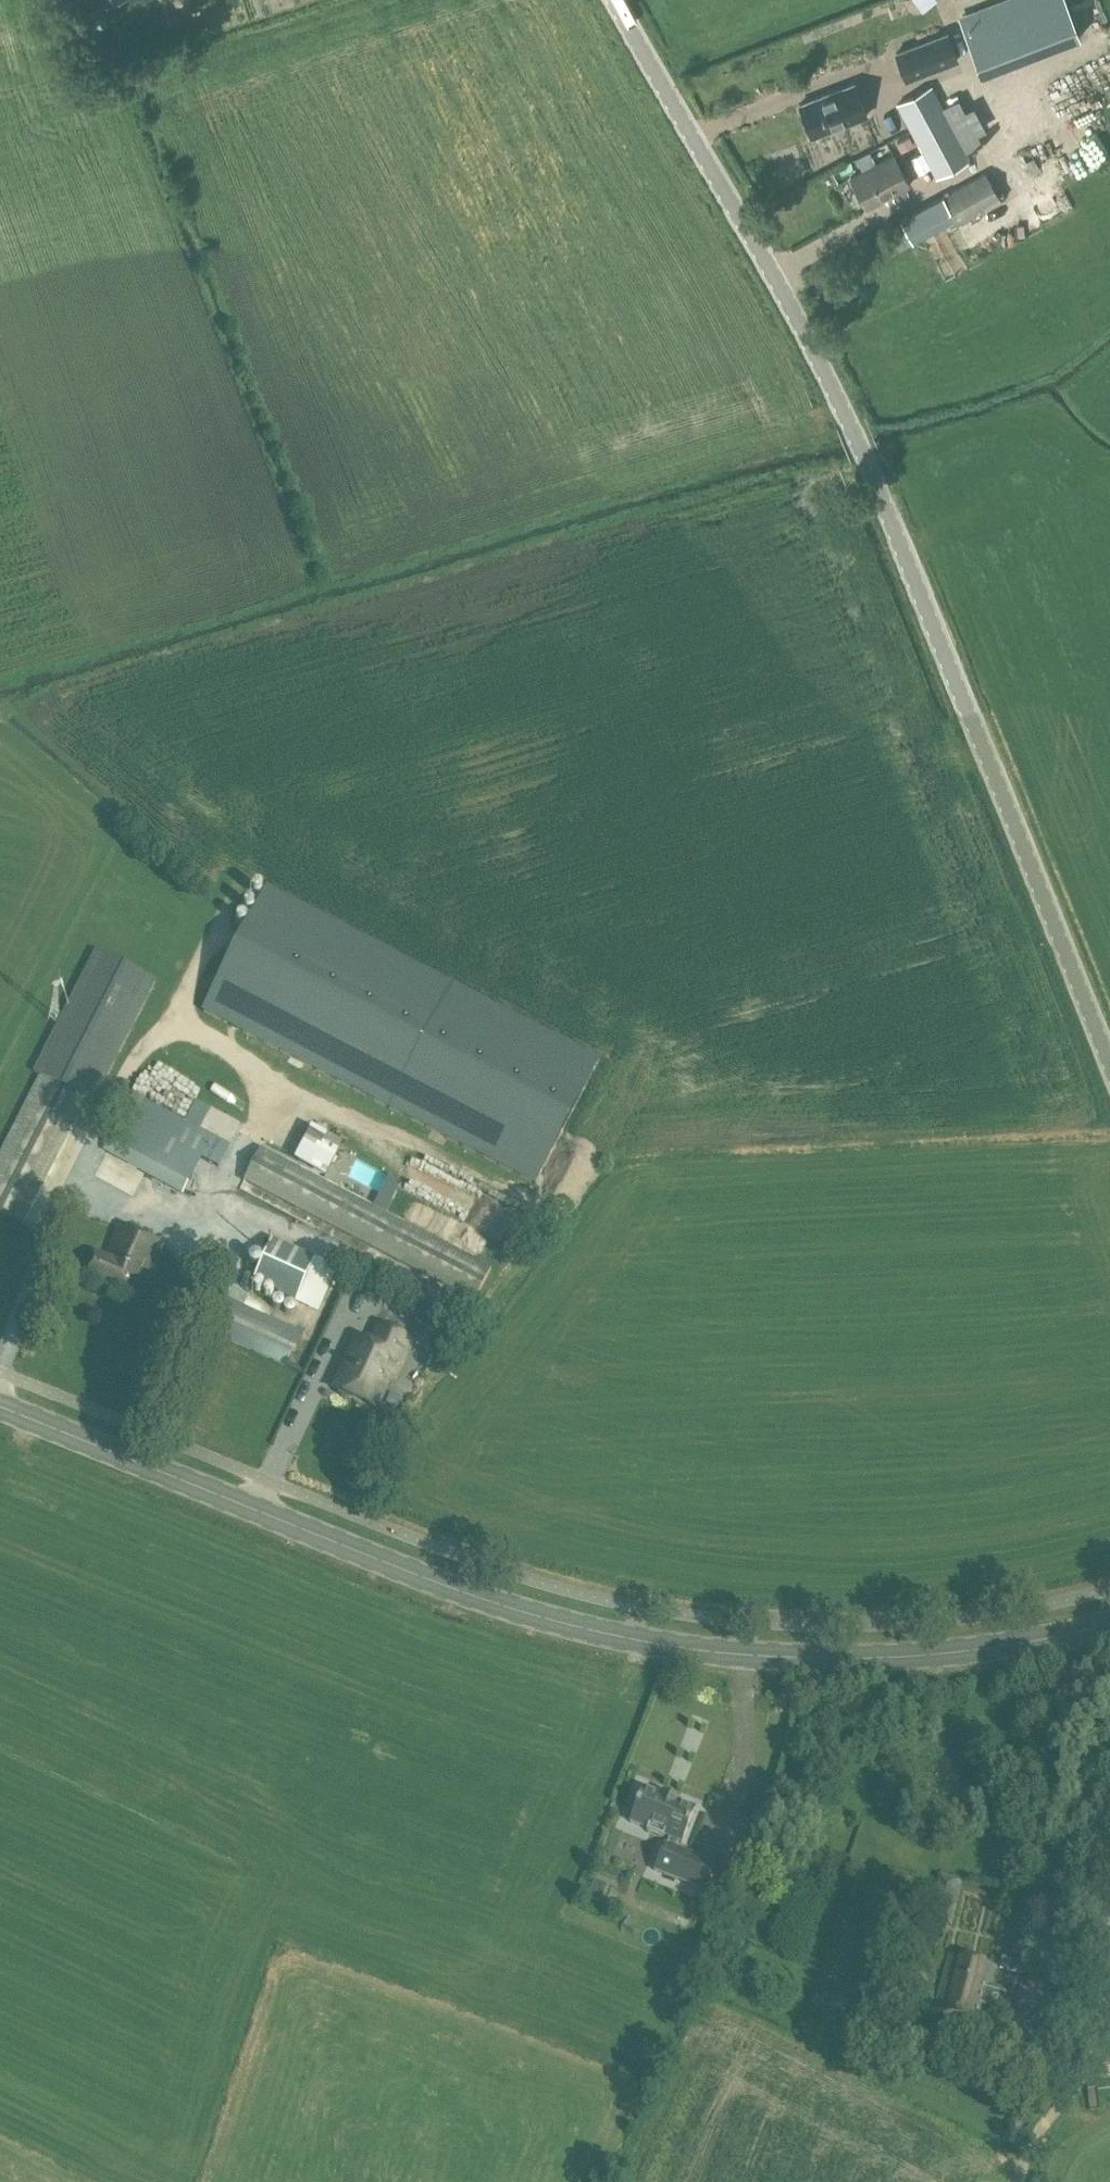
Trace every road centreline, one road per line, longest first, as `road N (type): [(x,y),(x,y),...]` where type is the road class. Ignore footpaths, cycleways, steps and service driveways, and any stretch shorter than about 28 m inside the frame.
road 1 (tertiary): [(1109,1068),(864,458),(792,309),(613,0)]
road 2 (secondary): [(1109,1624),(1027,1644),(846,1659),(602,1635),(428,1581),(0,1408)]

